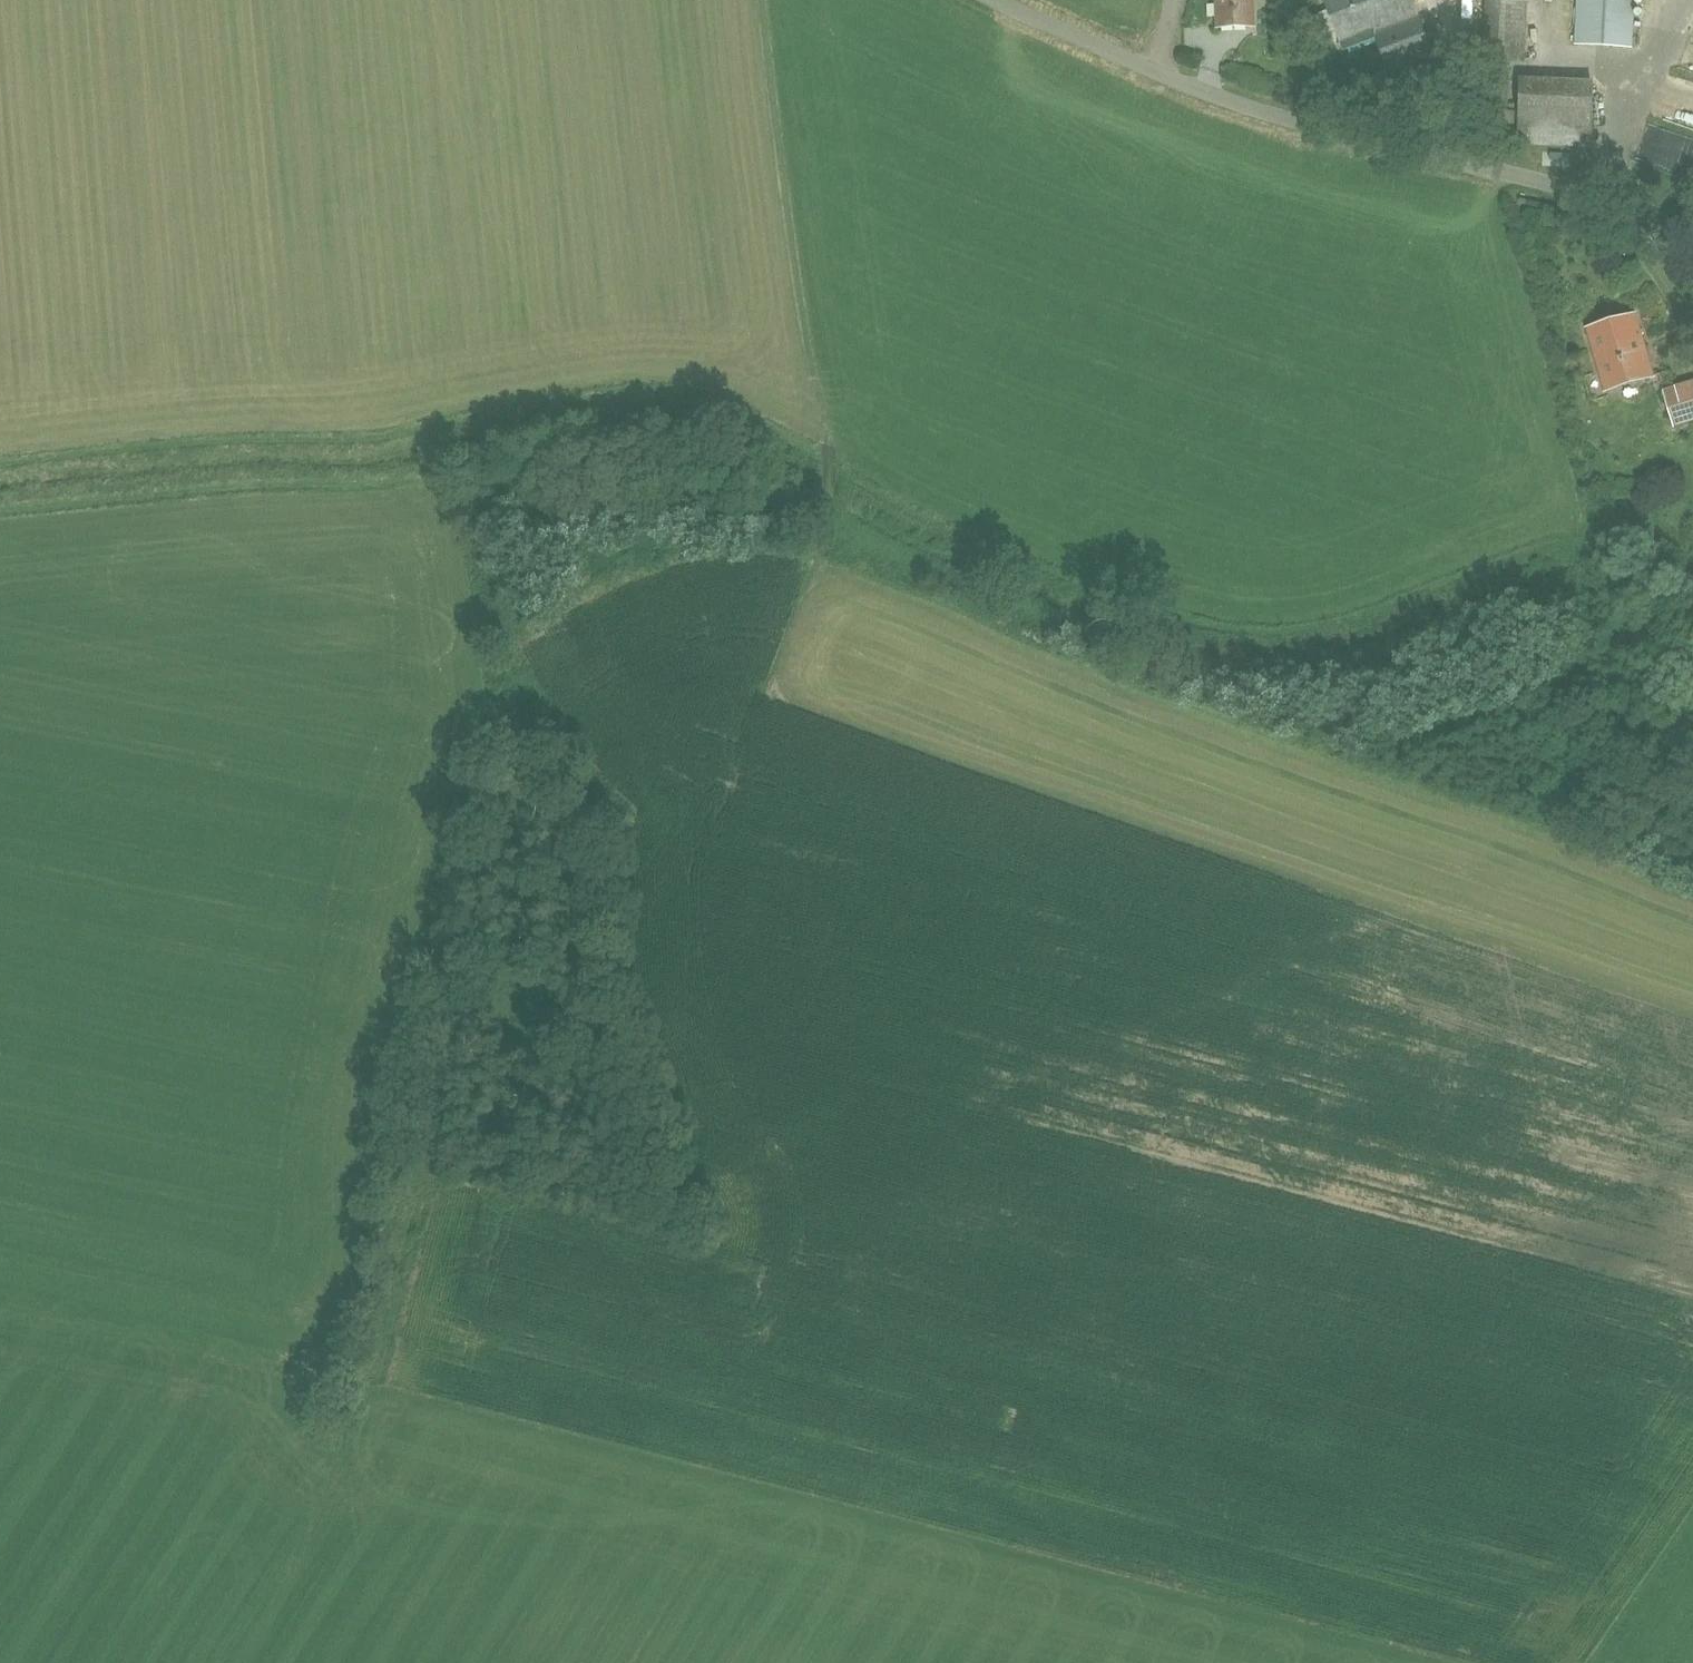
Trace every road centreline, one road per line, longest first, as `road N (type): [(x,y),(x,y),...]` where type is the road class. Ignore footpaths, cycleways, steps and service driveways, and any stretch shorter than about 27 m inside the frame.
road 1 (unclassified): [(1692,229),(1247,108),(996,0)]

